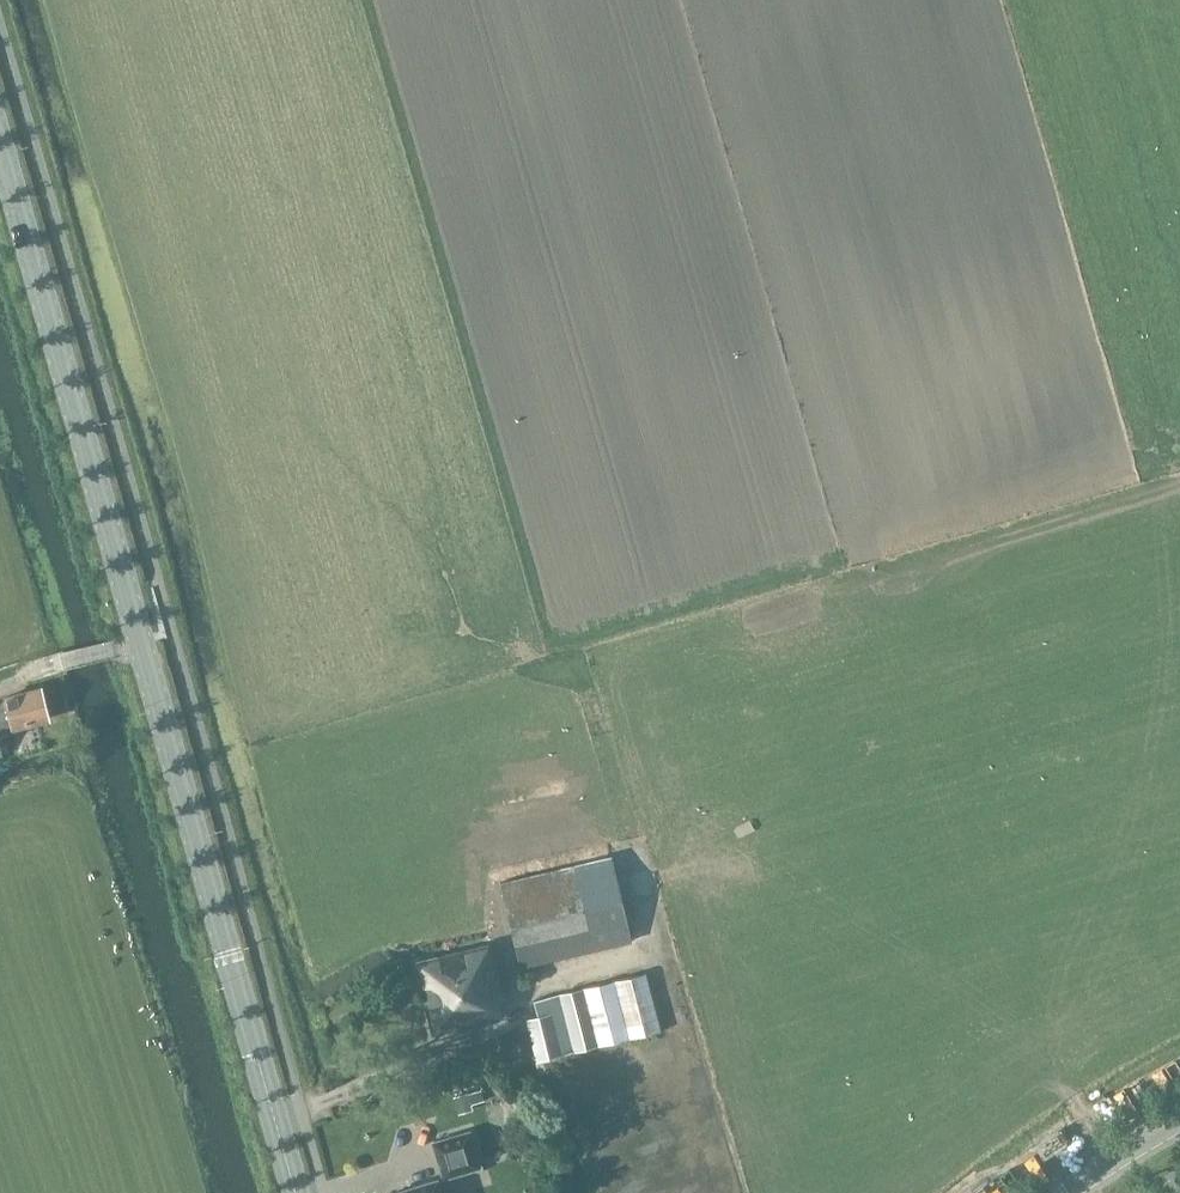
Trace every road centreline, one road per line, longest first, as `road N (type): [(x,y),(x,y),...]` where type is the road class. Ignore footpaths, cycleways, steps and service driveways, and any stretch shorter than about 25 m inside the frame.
road 1 (tertiary): [(298,1192),(0,145)]
road 2 (tertiary): [(1065,1192),(1179,1120)]

